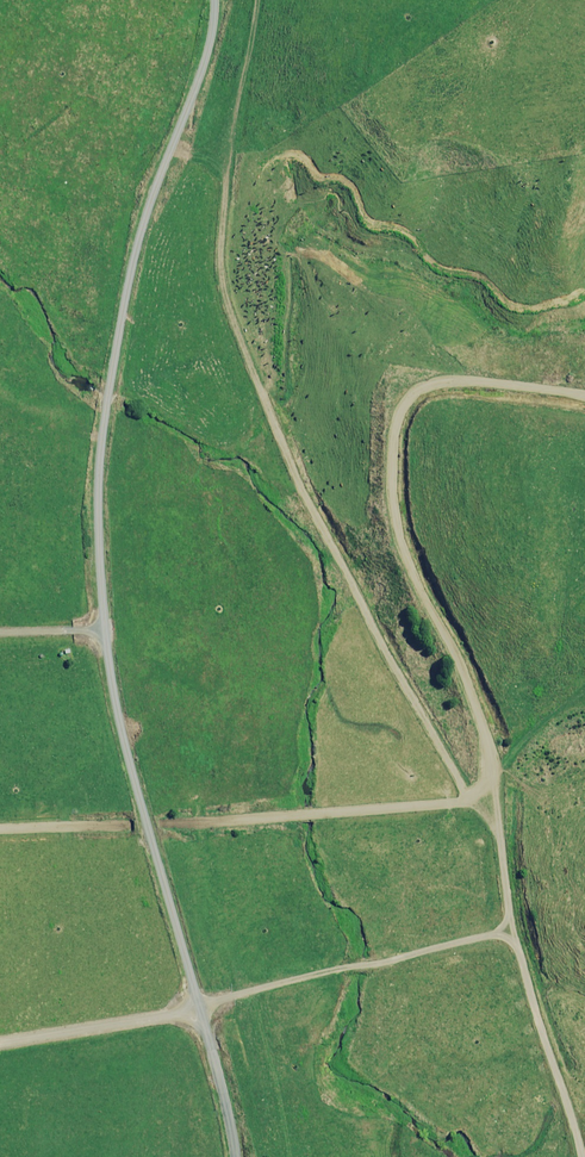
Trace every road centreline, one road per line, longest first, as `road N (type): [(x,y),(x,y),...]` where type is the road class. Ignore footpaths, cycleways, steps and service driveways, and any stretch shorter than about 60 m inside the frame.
road 1 (unclassified): [(231,1156),(211,1051),(111,691),(97,504),(130,271),(197,84),(214,0)]
road 2 (track): [(584,397),(478,383),(429,387),(415,395),(396,430),(392,491),(418,588),(480,720),(511,931),(581,1156)]

